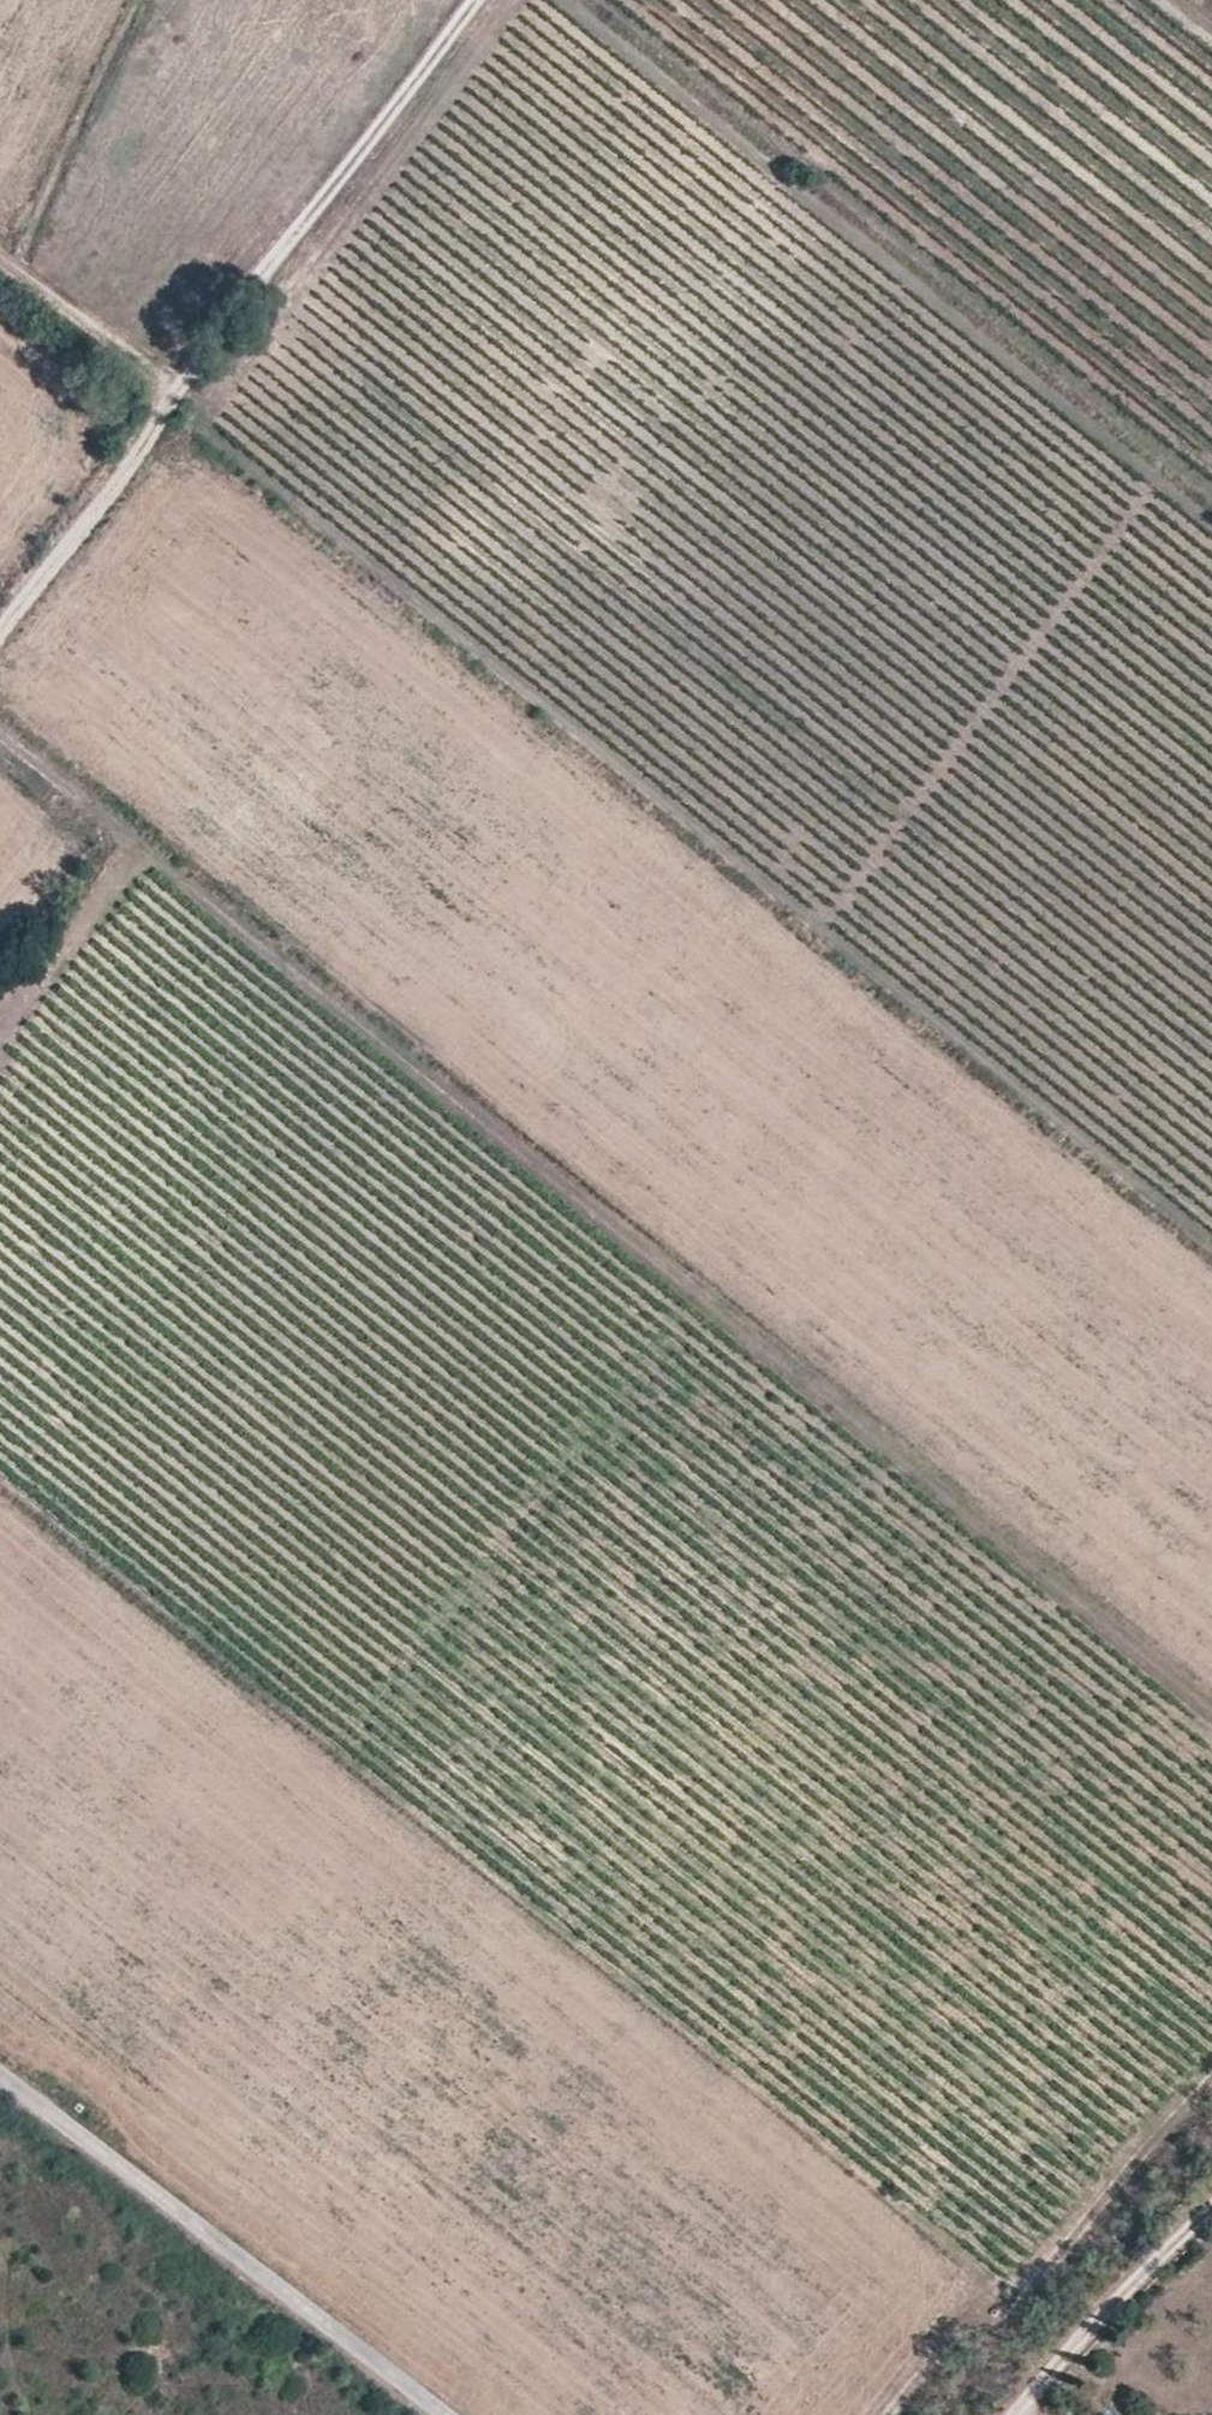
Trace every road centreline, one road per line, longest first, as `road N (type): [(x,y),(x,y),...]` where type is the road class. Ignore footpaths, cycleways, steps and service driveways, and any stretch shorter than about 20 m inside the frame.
road 1 (track): [(0,650),(484,0)]
road 2 (unclassified): [(0,2078),(441,2414)]
road 3 (track): [(1211,2214),(1015,2414)]

